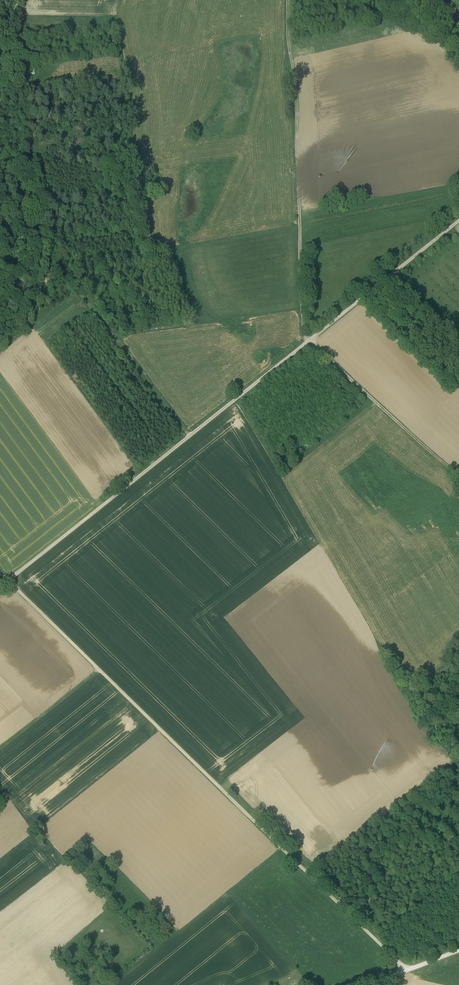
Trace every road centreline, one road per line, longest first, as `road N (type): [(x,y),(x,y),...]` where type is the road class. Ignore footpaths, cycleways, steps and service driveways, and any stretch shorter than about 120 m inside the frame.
road 1 (unclassified): [(458,219),(0,589)]
road 2 (track): [(407,969),(0,571)]
road 3 (track): [(290,0),(309,341)]
road 4 (track): [(189,439),(43,245),(0,271)]
road 5 (track): [(458,479),(309,341)]
road 6 (track): [(43,245),(18,45)]
road 7 (track): [(0,747),(98,669)]

